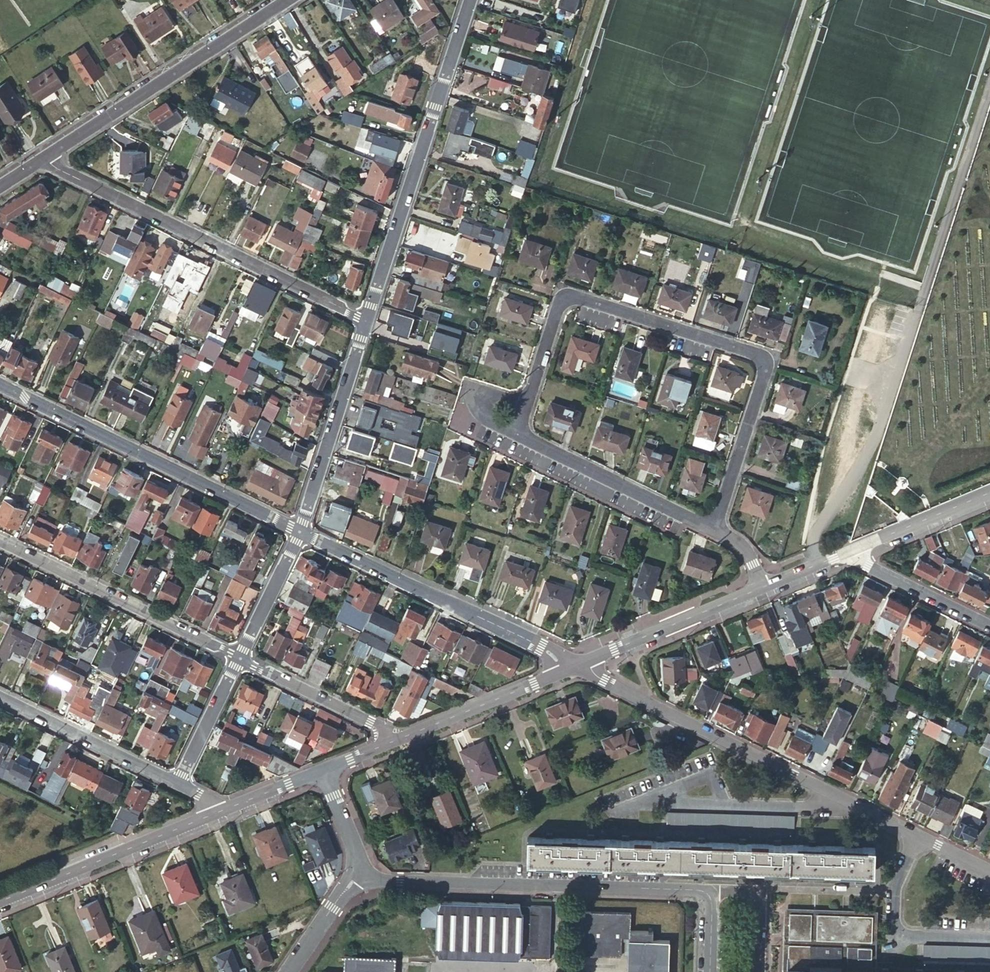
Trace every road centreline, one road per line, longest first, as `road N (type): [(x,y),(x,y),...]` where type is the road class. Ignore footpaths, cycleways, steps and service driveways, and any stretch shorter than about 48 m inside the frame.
road 1 (residential): [(527,405),(563,298),(761,356),(765,373),(714,527)]
road 2 (residential): [(989,873),(604,681),(587,661)]
road 3 (residential): [(46,157),(366,319)]
road 4 (residential): [(364,870),(381,879),(702,889),(713,898)]
road 5 (residential): [(366,319),(469,0)]
road 6 (residential): [(296,532),(0,387)]
road 7 (residential): [(564,671),(542,647),(296,532)]
road 8 (residential): [(289,0),(46,157)]
road 9 (residential): [(236,658),(0,542)]
road 10 (tertiary): [(0,902),(219,813)]
road 11 (residential): [(296,532),(366,319)]
road 12 (residential): [(714,527),(517,434)]
road 13 (residential): [(0,700),(175,787)]
road 14 (tertiary): [(587,661),(763,587)]
road 15 (tertiary): [(395,742),(564,671)]
road 16 (residential): [(395,742),(371,720),(236,658)]
road 17 (residential): [(846,552),(989,626)]
road 18 (tertiary): [(846,552),(989,493)]
road 19 (residential): [(175,787),(236,658)]
road 20 (residential): [(236,658),(296,532)]
road 21 (residential): [(364,870),(289,971)]

